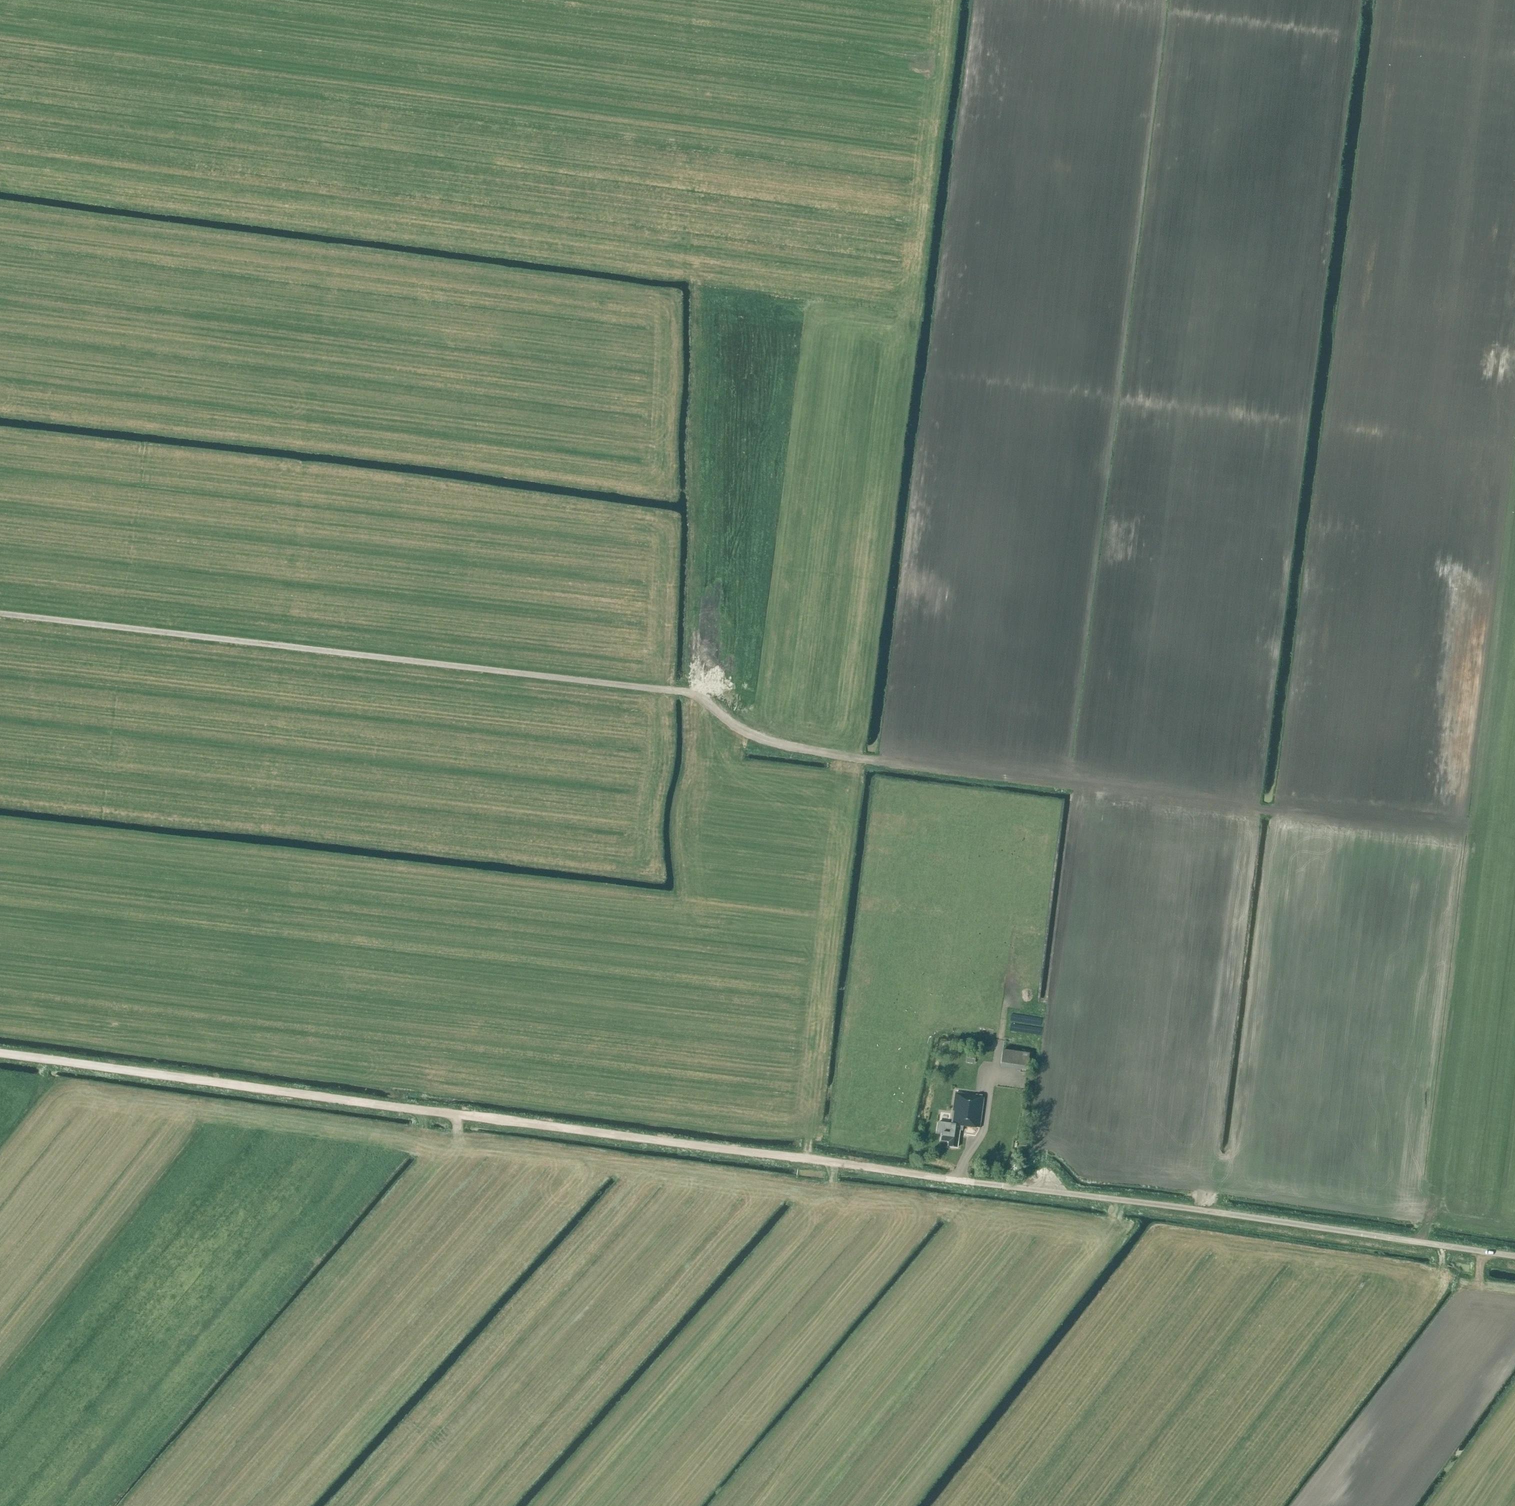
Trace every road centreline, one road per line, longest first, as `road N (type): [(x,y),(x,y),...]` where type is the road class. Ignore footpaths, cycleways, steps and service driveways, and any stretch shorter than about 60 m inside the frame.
road 1 (track): [(945,1179),(0,1054)]
road 2 (unclassified): [(1514,1256),(945,1179)]

